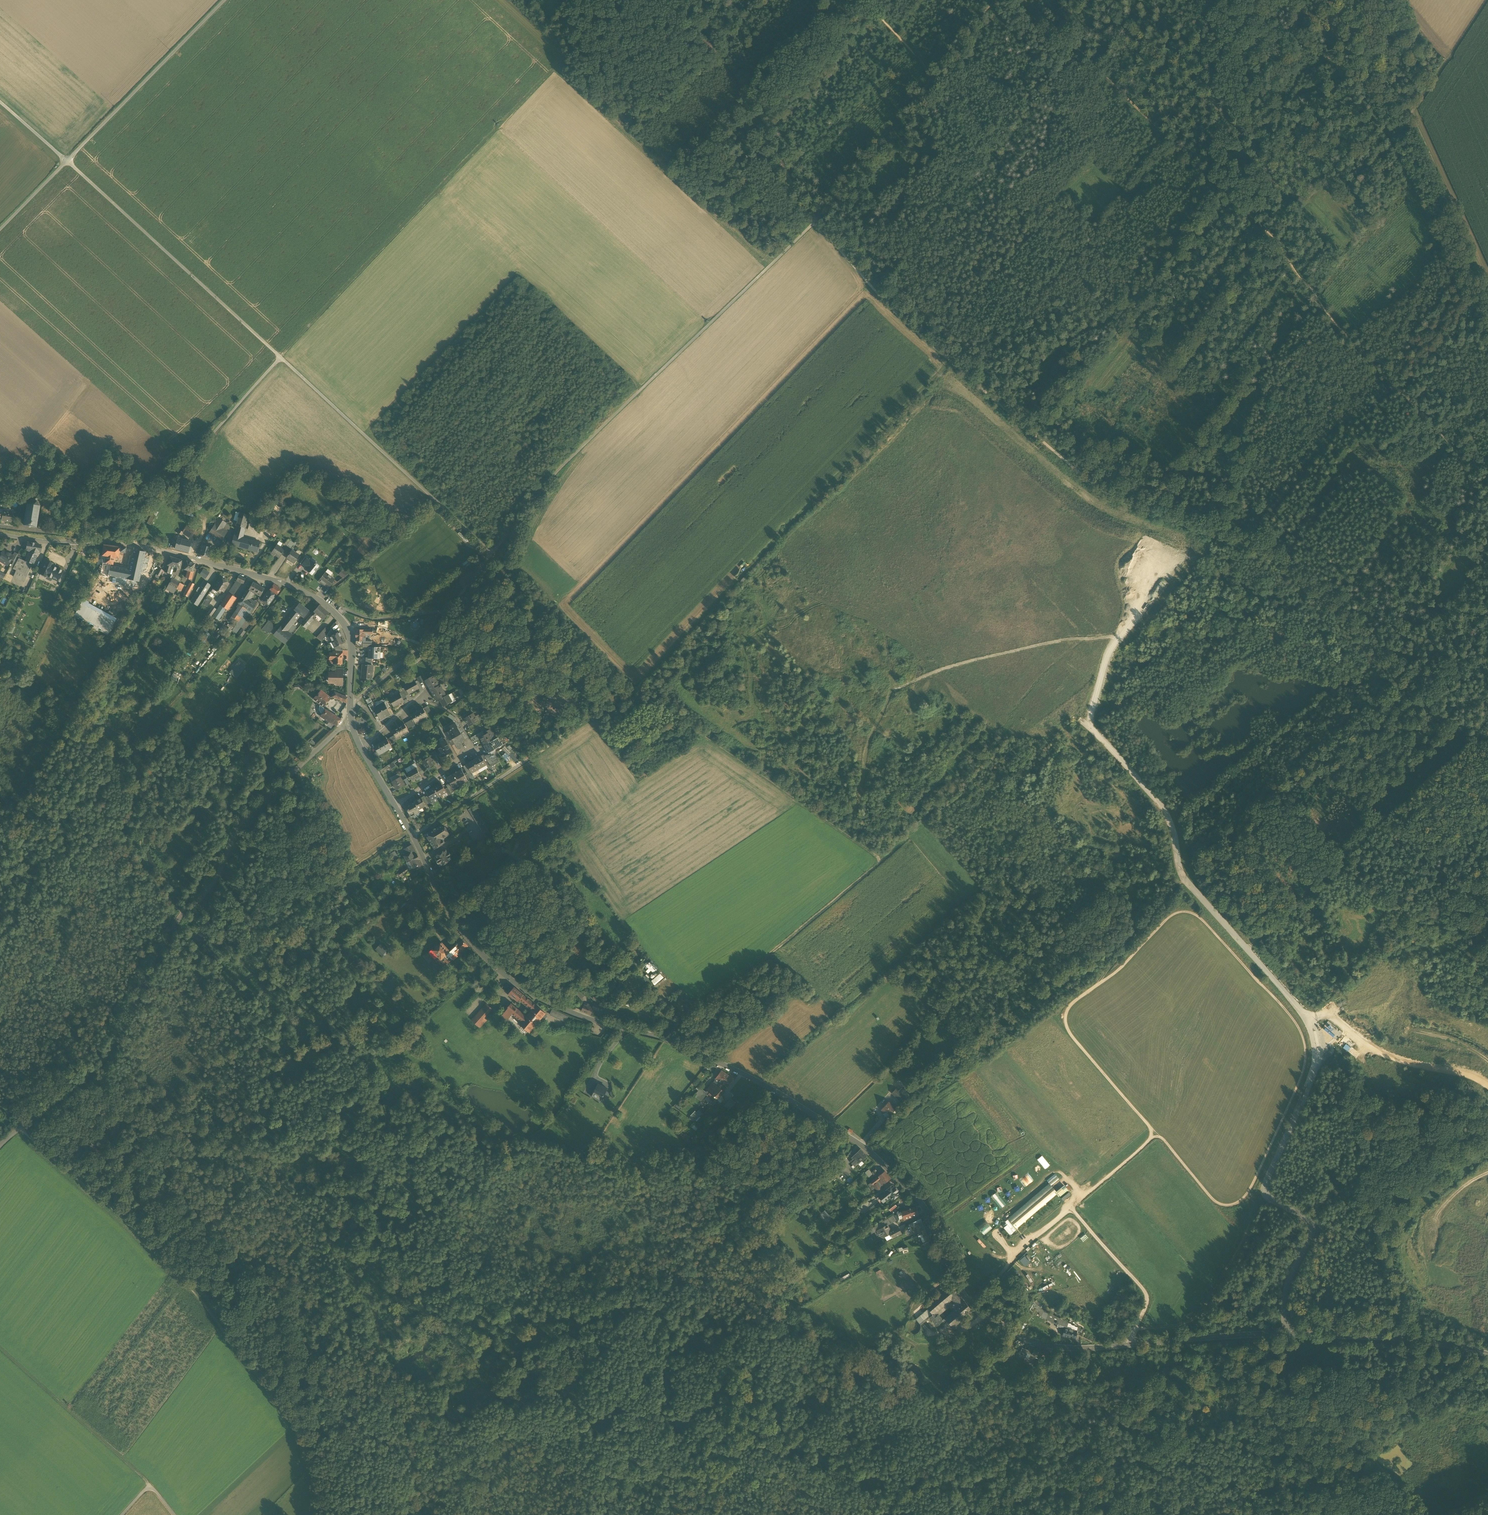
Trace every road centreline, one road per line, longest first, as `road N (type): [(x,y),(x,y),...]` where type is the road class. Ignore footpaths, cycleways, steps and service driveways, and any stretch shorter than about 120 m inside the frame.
road 1 (tertiary): [(1487,1354),(1423,1339),(1287,1333),(1098,1347),(1032,1341),(968,1298),(923,1206),(854,1141),(780,1094),(666,1040),(556,1005),(498,969),(447,908),(395,805)]
road 2 (track): [(816,220),(895,312),(1088,479),(1112,498),(1269,554),(1399,684),(1487,755)]
road 3 (track): [(1152,1136),(1068,1031),(1066,1011),(1168,917),(1192,912),(1286,1009),(1303,1037),(1305,1064),(1247,1197),(1245,1233),(1200,1315),(1133,1327)]
road 4 (track): [(413,835),(639,684),(951,361)]
road 5 (track): [(1487,491),(1328,315),(1272,238),(1027,0)]
road 6 (track): [(666,1040),(879,862),(635,687)]
road 7 (tertiary): [(0,1146),(106,1060),(183,914),(215,881),(242,821),(351,717)]
road 8 (track): [(317,1514),(319,1482),(306,1442),(262,1377),(136,1230),(21,1127)]
road 9 (track): [(621,0),(280,357)]
road 10 (track): [(816,220),(554,474),(491,552)]
road 11 (tertiary): [(351,702),(349,633),(306,592),(130,543),(0,533)]
road 12 (track): [(1487,283),(1412,115),(1246,0)]
road 13 (track): [(0,102),(280,357)]
road 14 (track): [(0,229),(223,0)]
road 15 (track): [(1471,742),(1246,949)]
road 16 (track): [(280,357),(491,552)]
road 17 (track): [(996,0),(816,220)]
road 18 (track): [(673,0),(714,49),(816,220)]
road 19 (track): [(280,357),(171,479),(130,543)]
road 20 (track): [(1247,1197),(1234,1207),(1216,1204),(1152,1136),(1070,1207)]
road 21 (unclassified): [(491,552),(424,644),(351,702)]
road 22 (track): [(0,1349),(150,1485)]
road 23 (track): [(1124,1345),(1146,1295),(1070,1207)]
road 24 (track): [(1183,876),(1094,987)]
road 25 (track): [(1412,115),(1487,0)]
road 26 (residential): [(395,805),(472,750),(457,717)]

